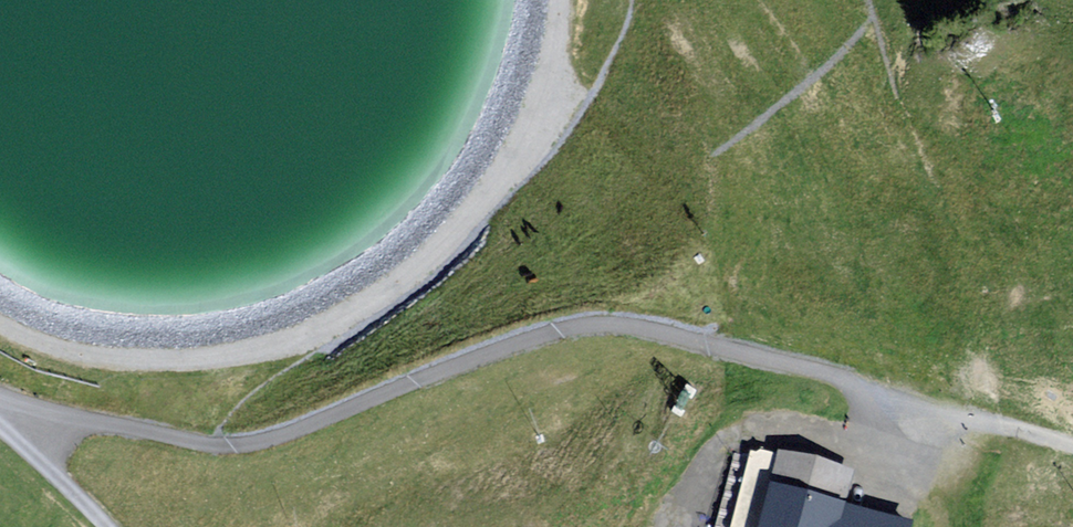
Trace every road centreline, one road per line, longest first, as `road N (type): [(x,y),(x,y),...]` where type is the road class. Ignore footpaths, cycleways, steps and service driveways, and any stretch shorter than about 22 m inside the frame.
road 1 (track): [(398,526),(472,466),(659,378),(776,364),(831,375),(861,395),(869,417)]
road 2 (track): [(869,417),(874,428),(857,445),(765,431),(735,441),(696,470),(684,526)]
road 3 (track): [(268,445),(285,444),(302,456),(338,501),(379,526)]
road 4 (track): [(101,526),(0,431)]

